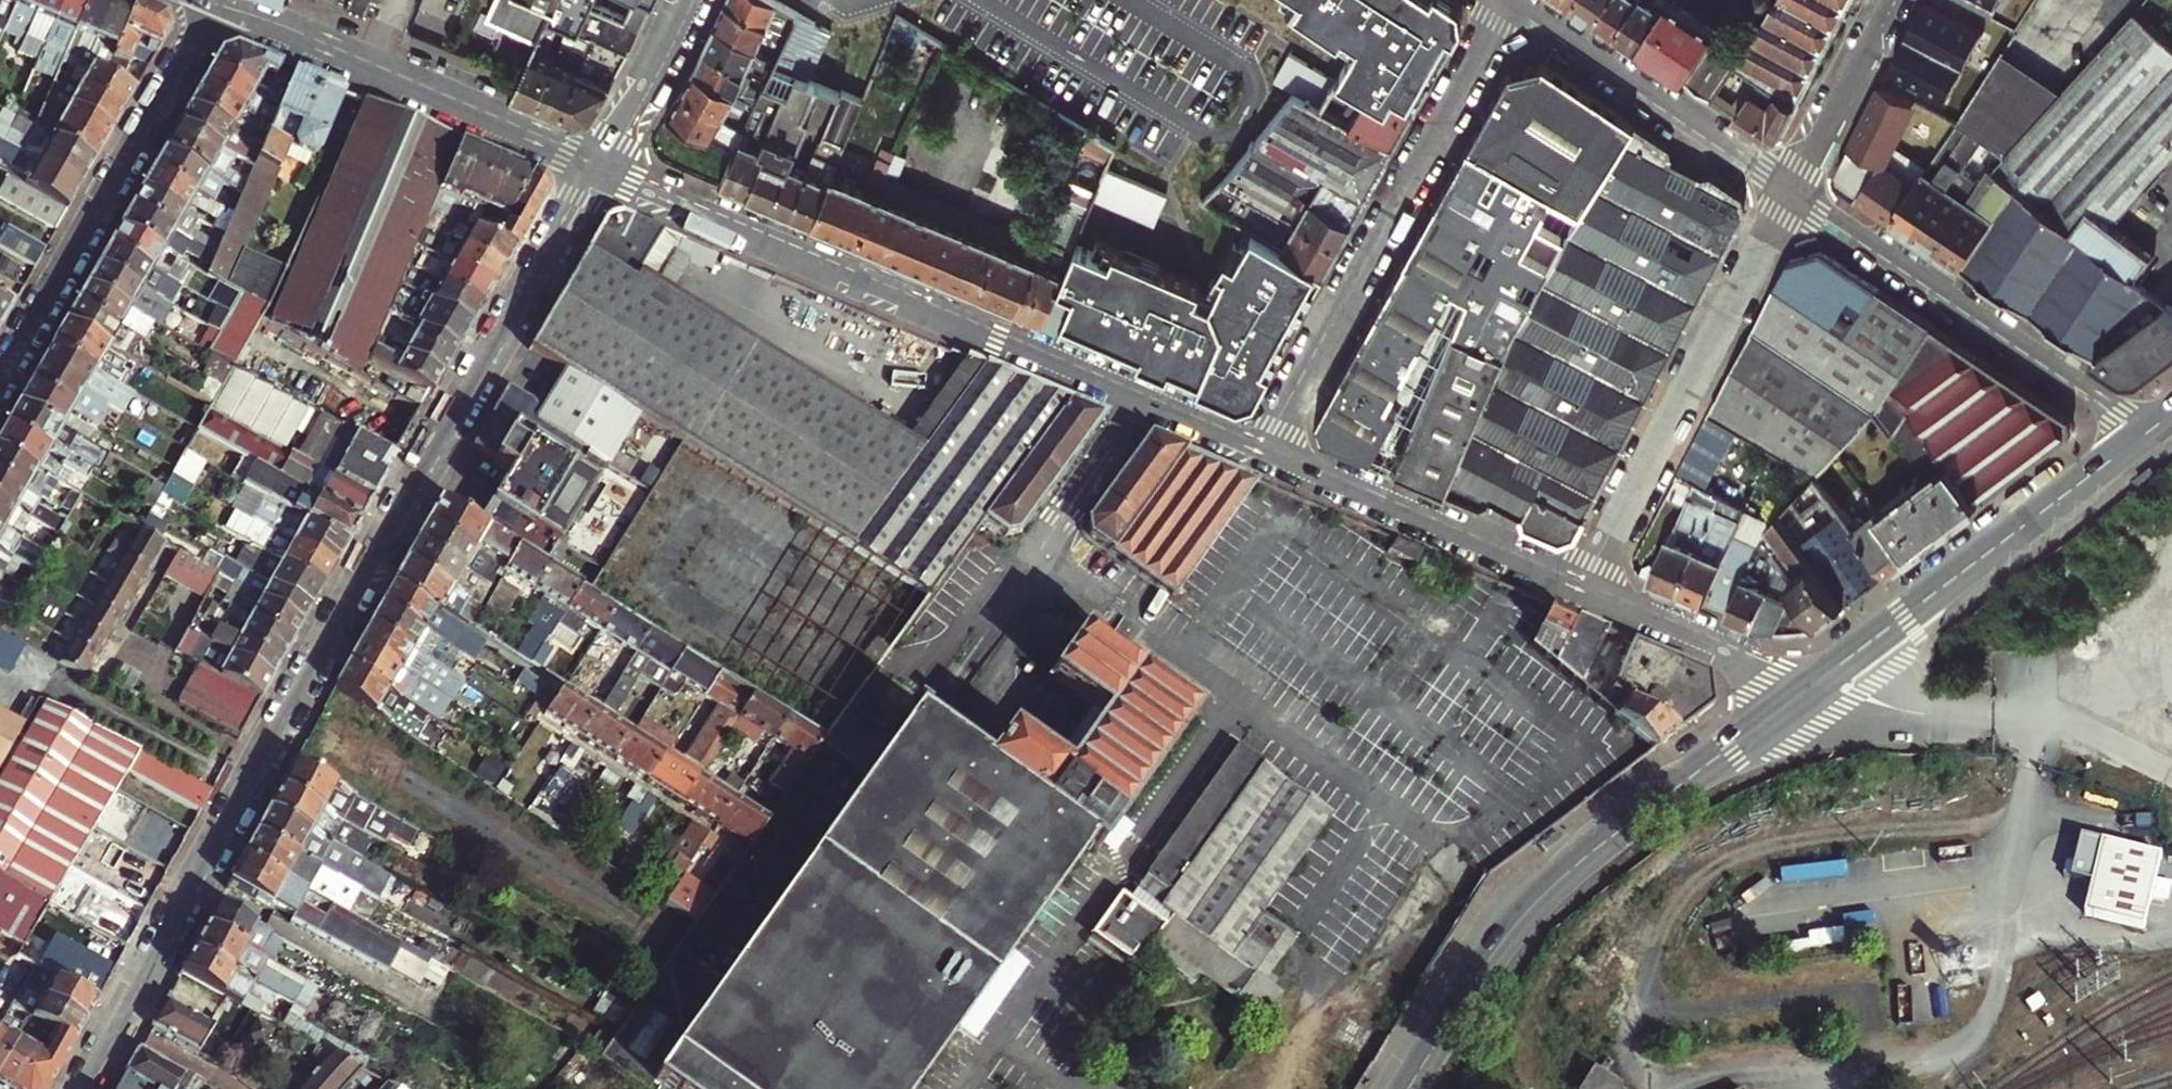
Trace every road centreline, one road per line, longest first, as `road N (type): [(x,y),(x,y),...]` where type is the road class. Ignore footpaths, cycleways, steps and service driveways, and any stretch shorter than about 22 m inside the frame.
road 1 (residential): [(599,165),(79,1088)]
road 2 (tertiary): [(599,165),(1257,453)]
road 3 (primary): [(1814,688),(1542,893),(1501,941),(1410,1088)]
road 4 (residential): [(1257,453),(1510,0)]
road 5 (residential): [(1580,590),(1792,186)]
road 6 (residential): [(0,391),(225,3)]
road 7 (residential): [(1792,186),(2148,431)]
road 8 (primary): [(2148,431),(1814,688)]
road 9 (tertiary): [(599,165),(225,3)]
road 10 (tertiary): [(1257,453),(1580,590)]
road 11 (residential): [(1516,0),(1792,186)]
road 12 (tertiary): [(1580,590),(1814,688)]
road 13 (residential): [(1792,186),(1889,0)]
road 14 (residential): [(684,0),(599,165)]

